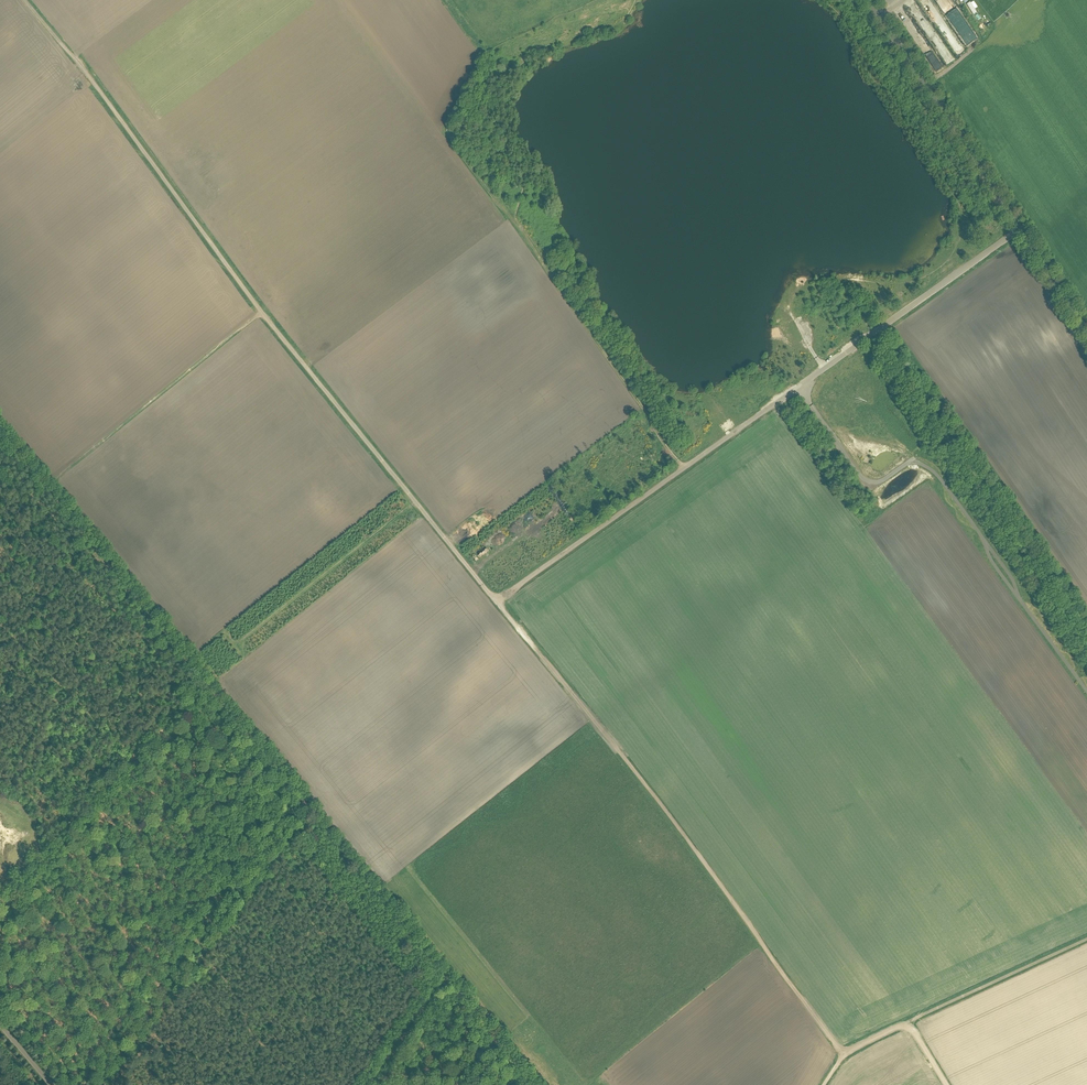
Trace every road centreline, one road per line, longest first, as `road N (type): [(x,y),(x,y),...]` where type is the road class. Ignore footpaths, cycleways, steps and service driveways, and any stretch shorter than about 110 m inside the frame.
road 1 (unclassified): [(1019,229),(496,600),(261,312),(60,41)]
road 2 (track): [(496,600),(651,794),(844,1056)]
road 3 (track): [(684,468),(542,257),(449,141)]
road 4 (track): [(71,825),(220,973),(288,1084)]
road 5 (track): [(135,758),(207,684),(74,521)]
road 6 (tertiary): [(1019,229),(869,0)]
road 7 (track): [(355,867),(207,684)]
road 8 (track): [(901,1026),(1086,939)]
road 9 (track): [(533,1084),(406,929)]
road 10 (tertiary): [(1086,332),(1019,229)]

